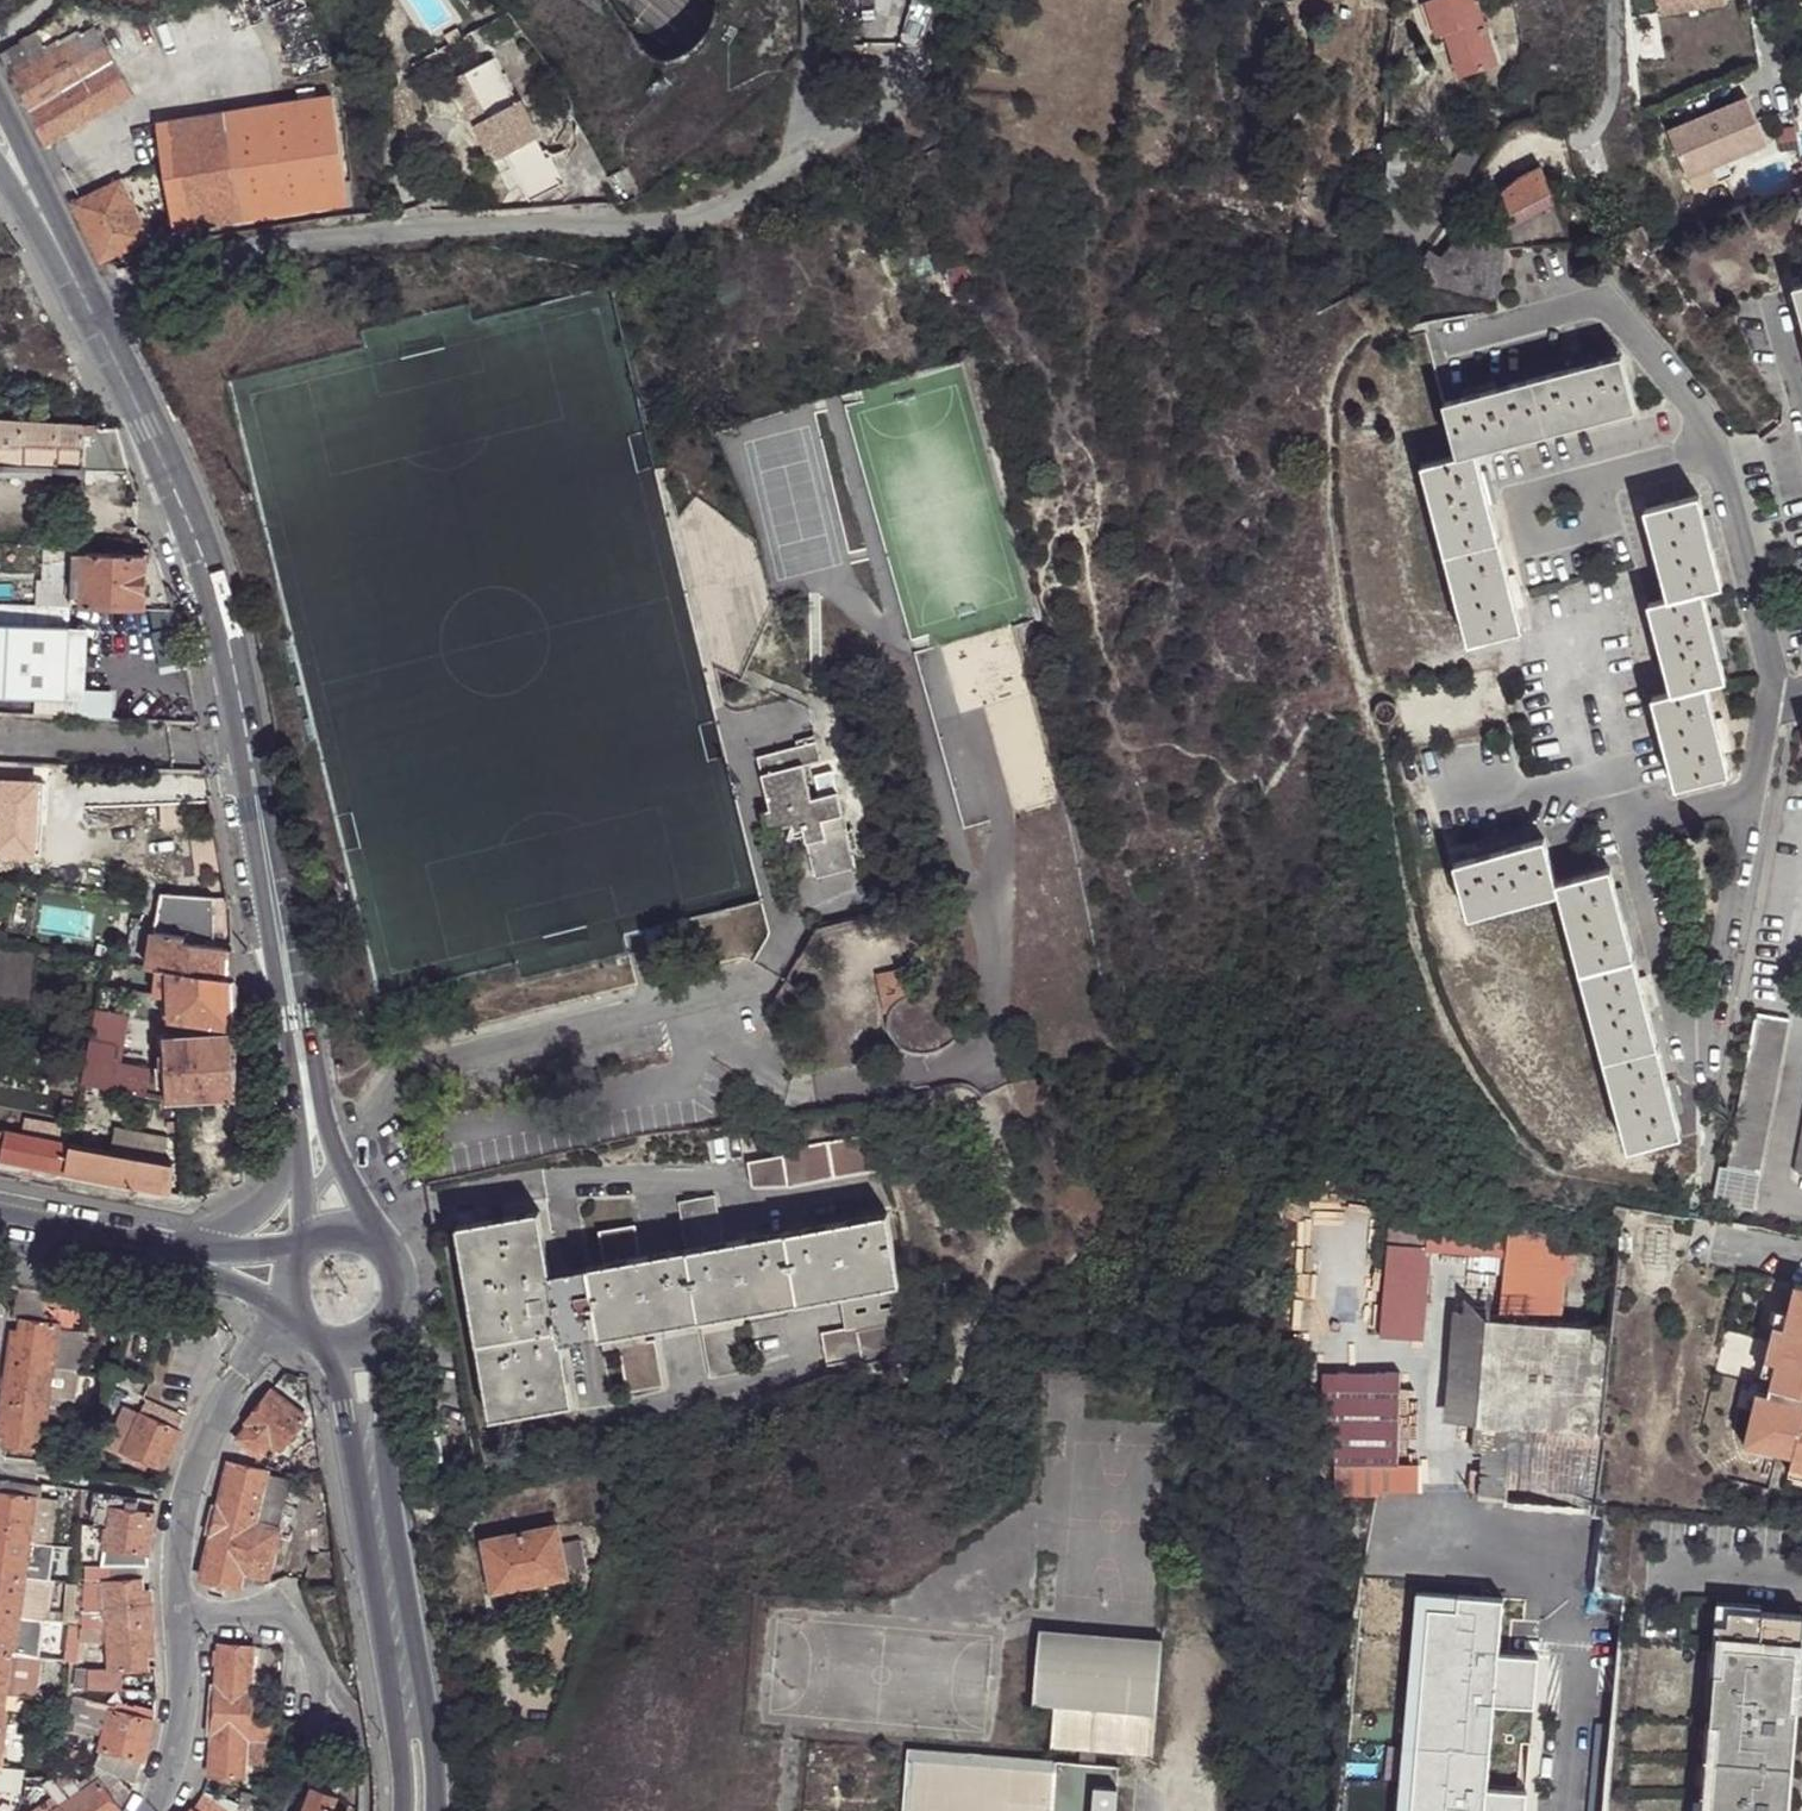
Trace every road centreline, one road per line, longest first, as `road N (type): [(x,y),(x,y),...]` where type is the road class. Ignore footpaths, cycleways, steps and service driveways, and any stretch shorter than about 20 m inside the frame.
road 1 (secondary): [(89,318),(186,511),(238,681),(307,1098)]
road 2 (unclassified): [(89,318),(238,262),(347,236),(478,228),(574,235),(731,212),(798,169)]
road 3 (secondary): [(437,1810),(434,1728),(380,1333)]
road 4 (secondary): [(327,1343),(397,1737),(400,1810)]
road 5 (unclassified): [(179,1625),(186,1508),(208,1417),(240,1372),(297,1321)]
road 6 (unclassified): [(179,1625),(263,1610),(304,1630),(363,1754),(367,1810)]
road 7 (unclassified): [(798,169),(886,122),(955,8)]
road 8 (tertiary): [(307,1098),(291,1171),(264,1204),(176,1258)]
road 9 (unclassified): [(157,1810),(169,1798),(179,1715),(179,1625)]
road 10 (tertiary): [(176,1258),(0,1221)]
road 11 (unclassified): [(798,169),(812,0)]
road 12 (secondary): [(384,1248),(307,1098)]
road 13 (residential): [(1614,0),(1613,98),(1604,119),(1568,143)]
road 14 (secondary): [(64,255),(42,185),(0,111)]
road 15 (secondary): [(307,1098),(313,1241)]
road 16 (tertiary): [(176,1258),(290,1306)]
road 17 (tertiary): [(299,1254),(176,1258)]

